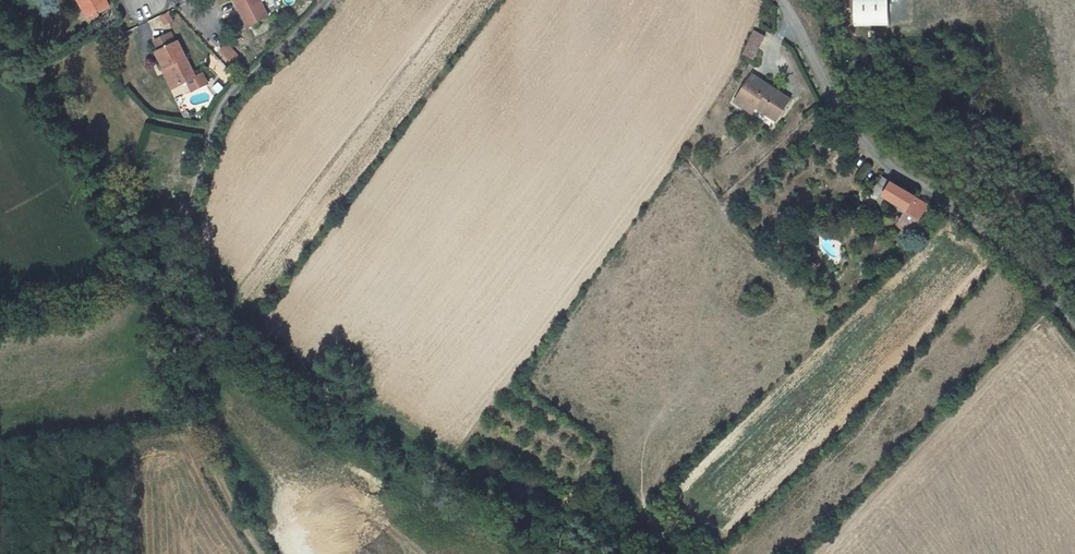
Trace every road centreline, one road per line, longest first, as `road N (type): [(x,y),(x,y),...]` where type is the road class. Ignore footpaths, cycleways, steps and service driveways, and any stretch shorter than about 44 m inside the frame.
road 1 (unclassified): [(1074,321),(1047,282),(979,224),(897,171),(861,131),(776,0)]
road 2 (track): [(262,553),(180,404),(158,279),(172,240)]
road 3 (unclassified): [(331,0),(227,107),(172,240)]
road 4 (track): [(158,279),(0,308)]

